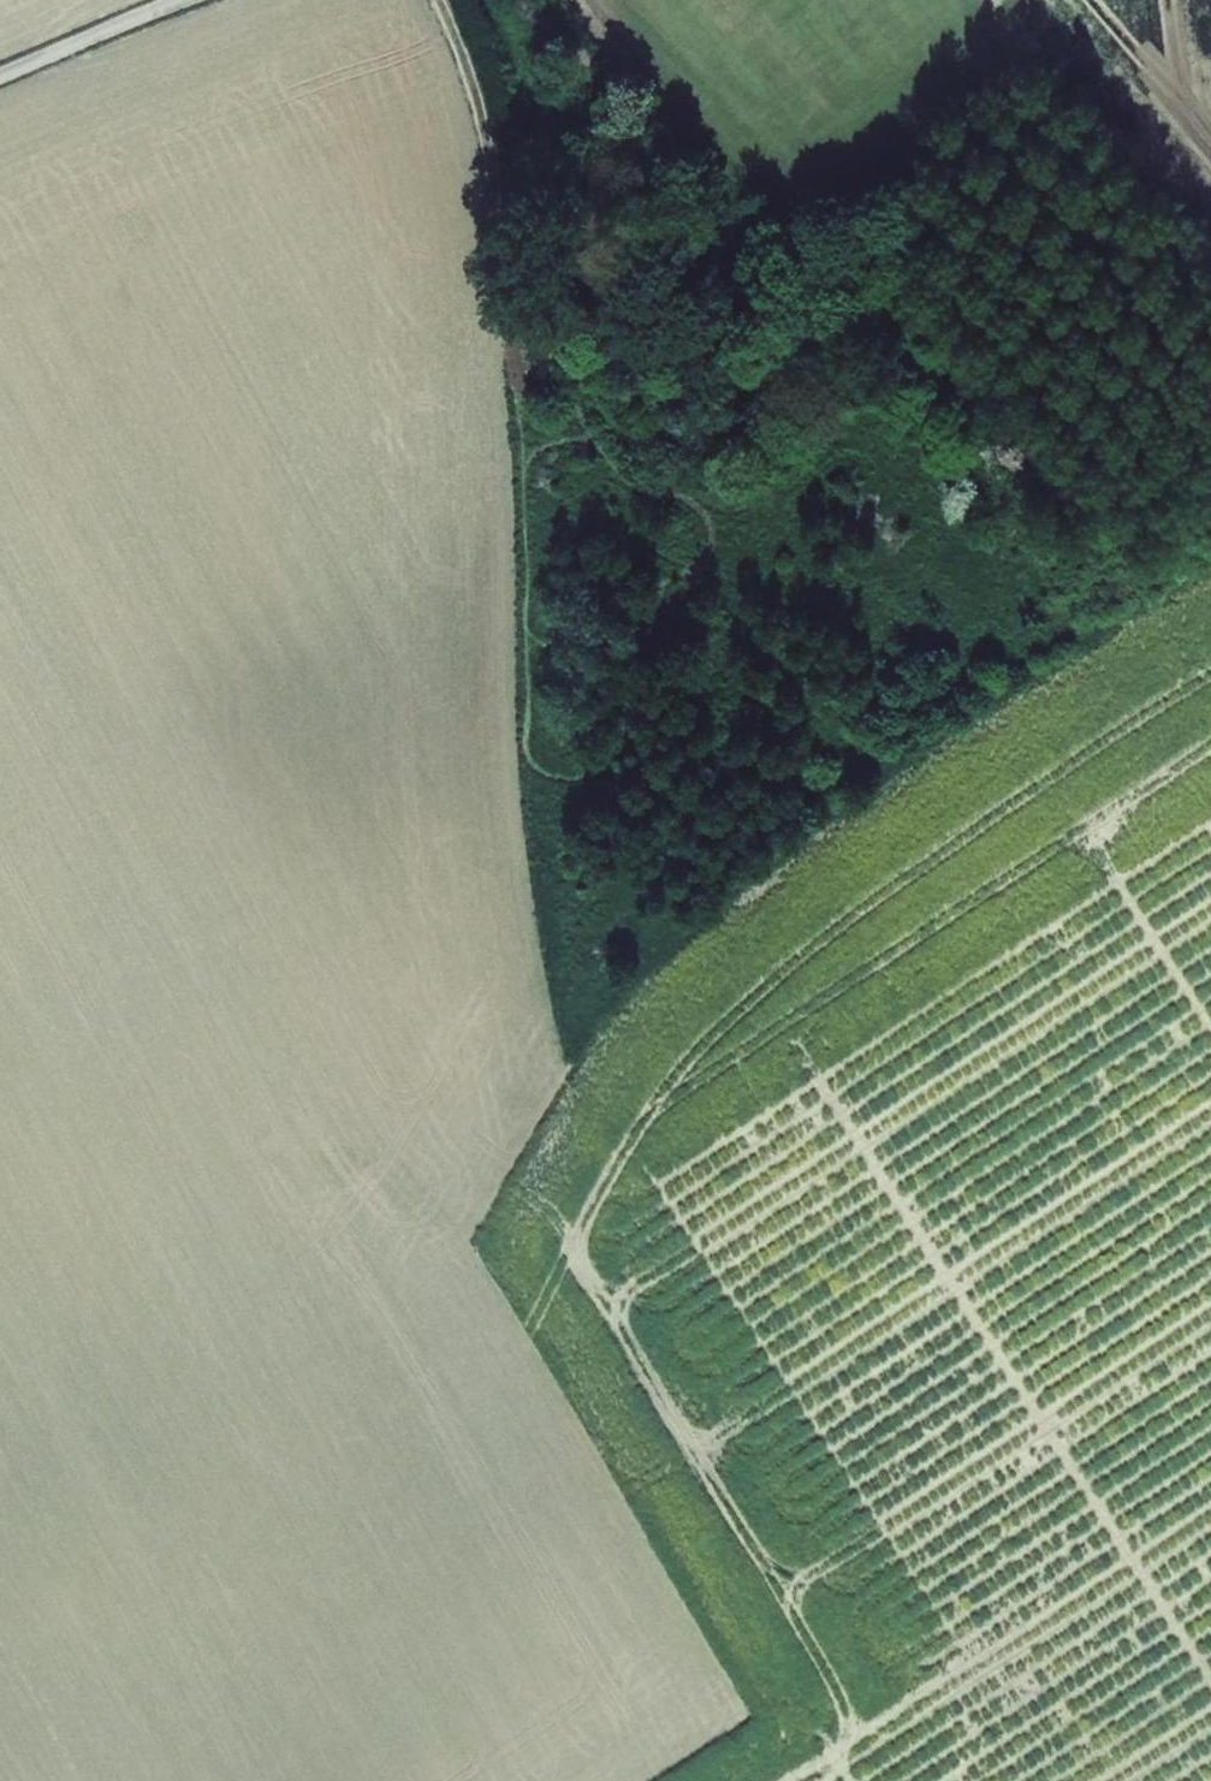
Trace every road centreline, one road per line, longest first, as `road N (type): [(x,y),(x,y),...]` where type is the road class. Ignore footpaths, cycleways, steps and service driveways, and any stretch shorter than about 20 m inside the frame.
road 1 (track): [(861,592),(754,585),(588,521),(546,489),(525,456),(480,117),(440,0)]
road 2 (unclassified): [(0,77),(178,0)]

